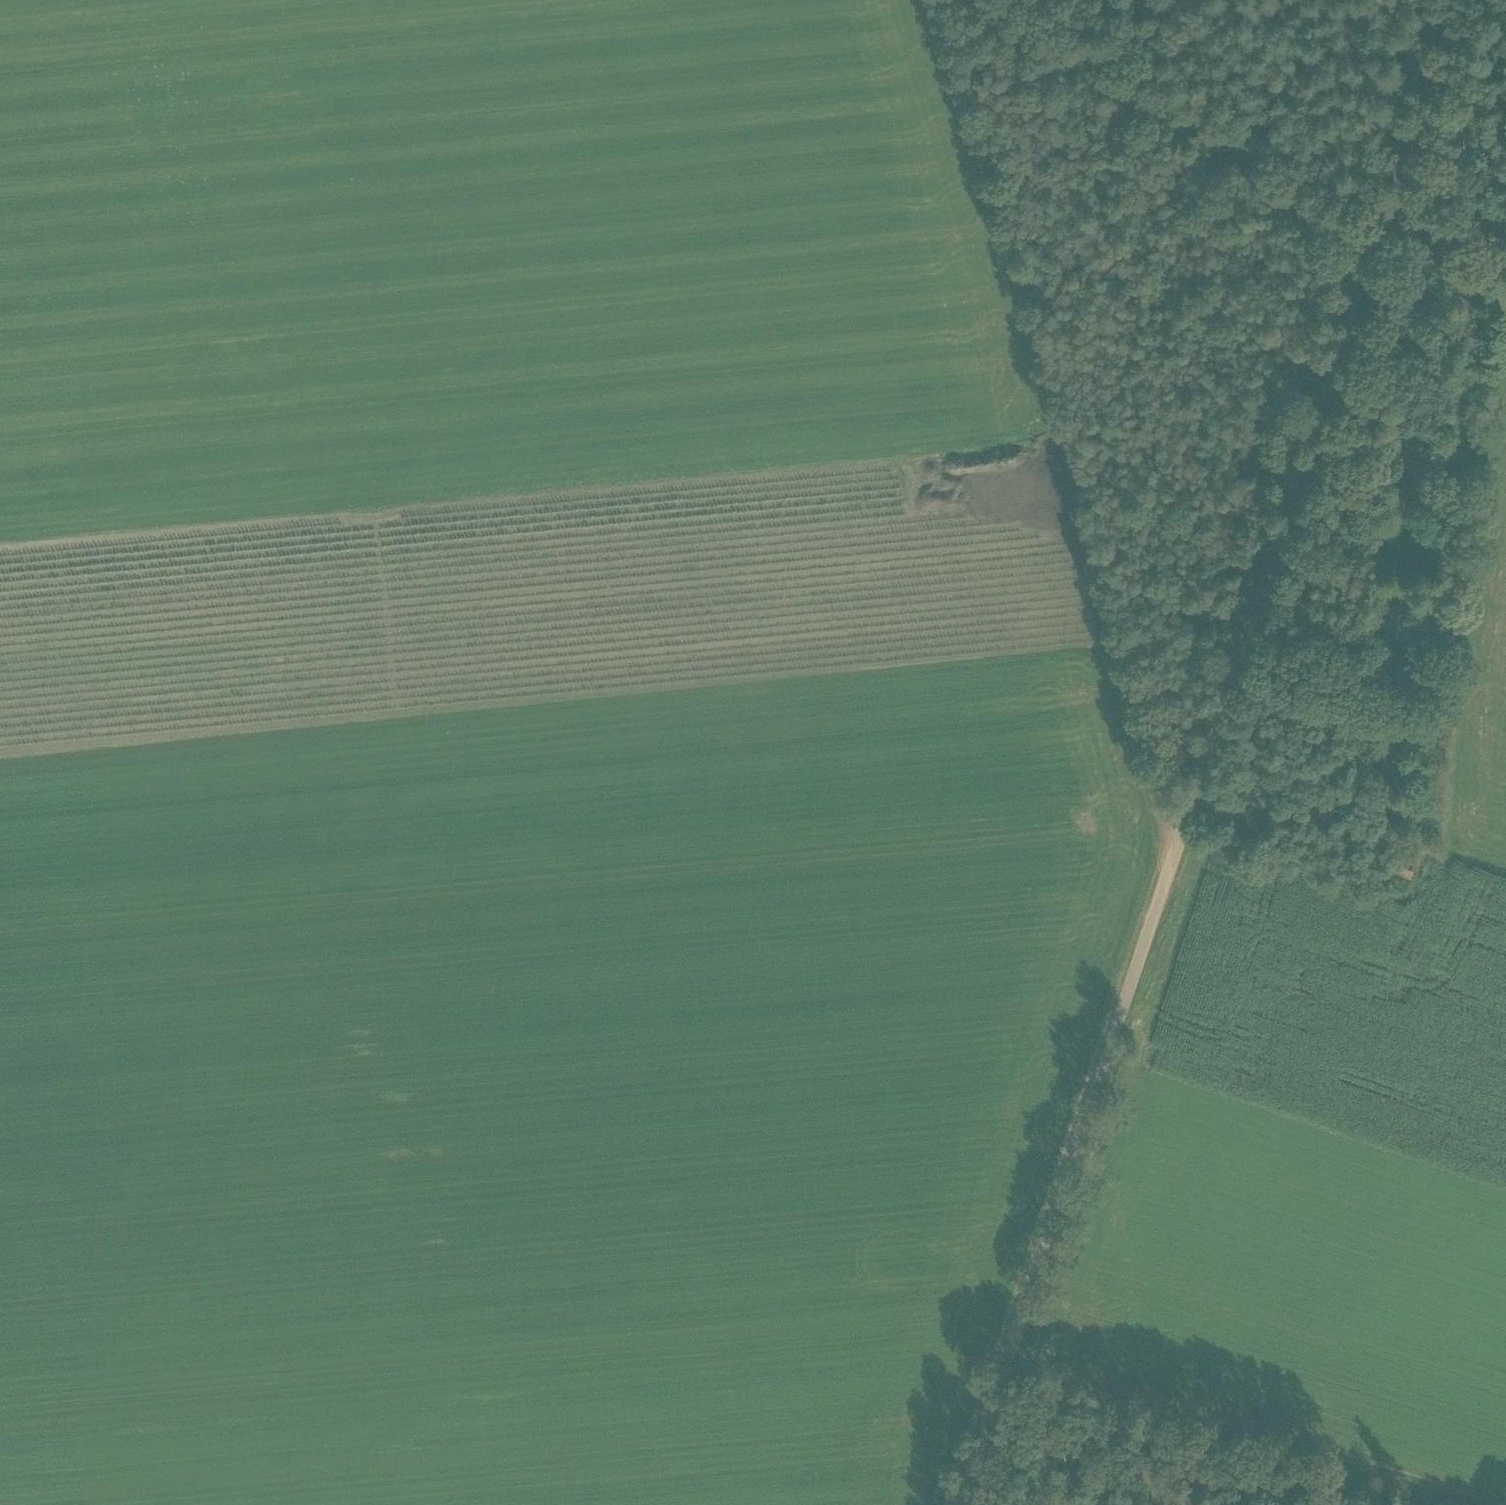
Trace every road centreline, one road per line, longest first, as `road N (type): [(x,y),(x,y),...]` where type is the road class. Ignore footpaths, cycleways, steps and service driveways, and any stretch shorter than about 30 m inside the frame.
road 1 (unclassified): [(958,1504),(1459,0)]

